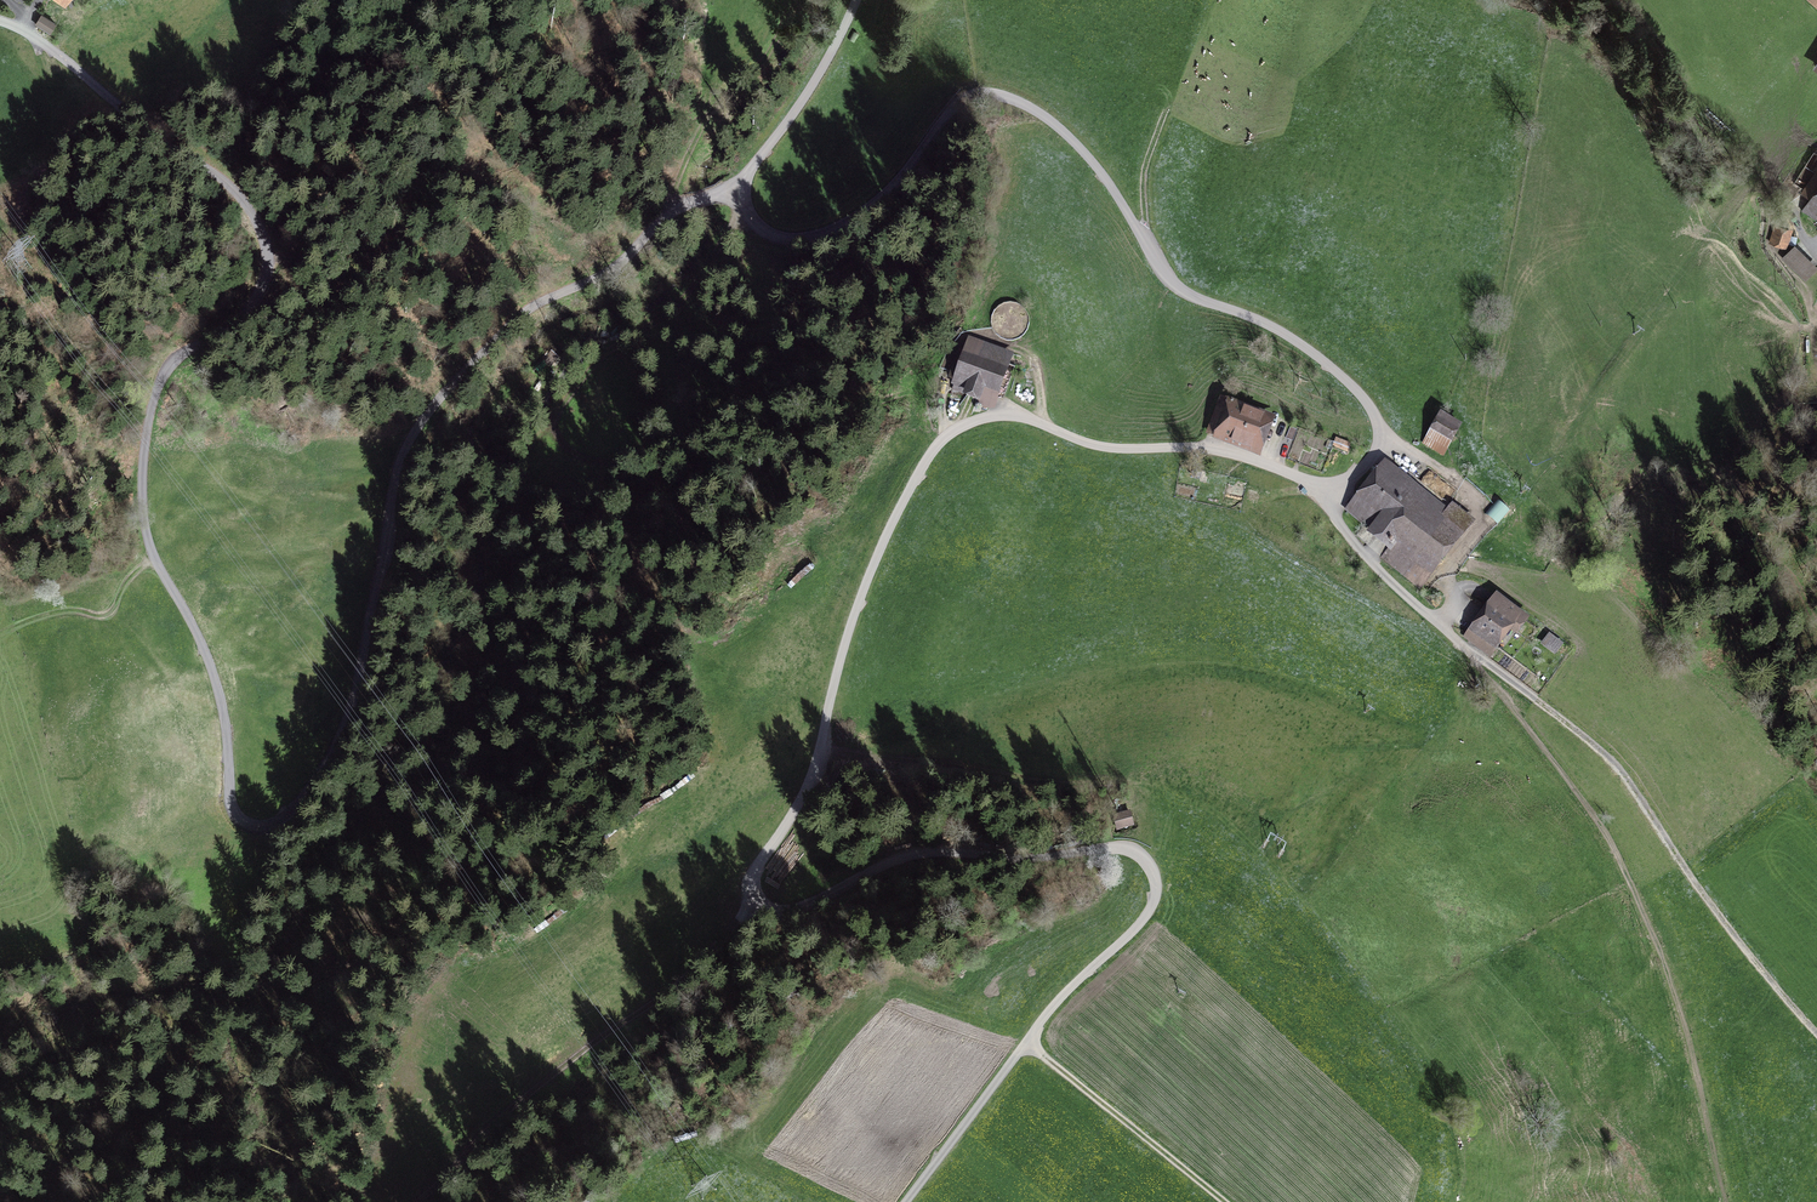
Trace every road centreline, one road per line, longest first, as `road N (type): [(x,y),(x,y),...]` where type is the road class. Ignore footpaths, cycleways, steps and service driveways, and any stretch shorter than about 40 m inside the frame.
road 1 (track): [(905,1201),(1053,1005),(1146,916),(1156,891),(1146,860),(1116,848),(1035,858),(924,853),(800,906),(766,907),(755,897),(756,869),(807,789),(857,608),(931,453),(960,426),(1004,415),(1114,449),(1224,452),(1324,485),(1363,470),(1380,434),(1361,395),(1306,348),(1173,284),(1080,148),(1006,96),(964,98),(882,196),(811,237),(768,234),(749,213),(741,188)]
road 2 (track): [(0,21),(44,43),(222,180),(261,234),(267,258),(256,299),(164,374),(142,482),(154,557),(217,684),(233,808),(244,823),(263,827),(292,810),(342,730),(397,471),(427,413),(532,306),(611,270),(683,201),(741,188),(811,87),(850,0)]
road 3 (track): [(1816,1033),(1691,875),(1613,759),(1424,611),(1350,538),(1324,485)]
road 4 (track): [(1474,656),(1613,845),(1670,978),(1702,1098)]
road 5 (track): [(414,1201),(508,1113),(672,985),(755,897)]
road 6 (track): [(1226,1201),(1025,1043)]
road 7 (track): [(16,627),(68,610),(108,614),(132,574),(154,557)]
road 8 (track): [(1147,245),(1143,177),(1168,105)]

